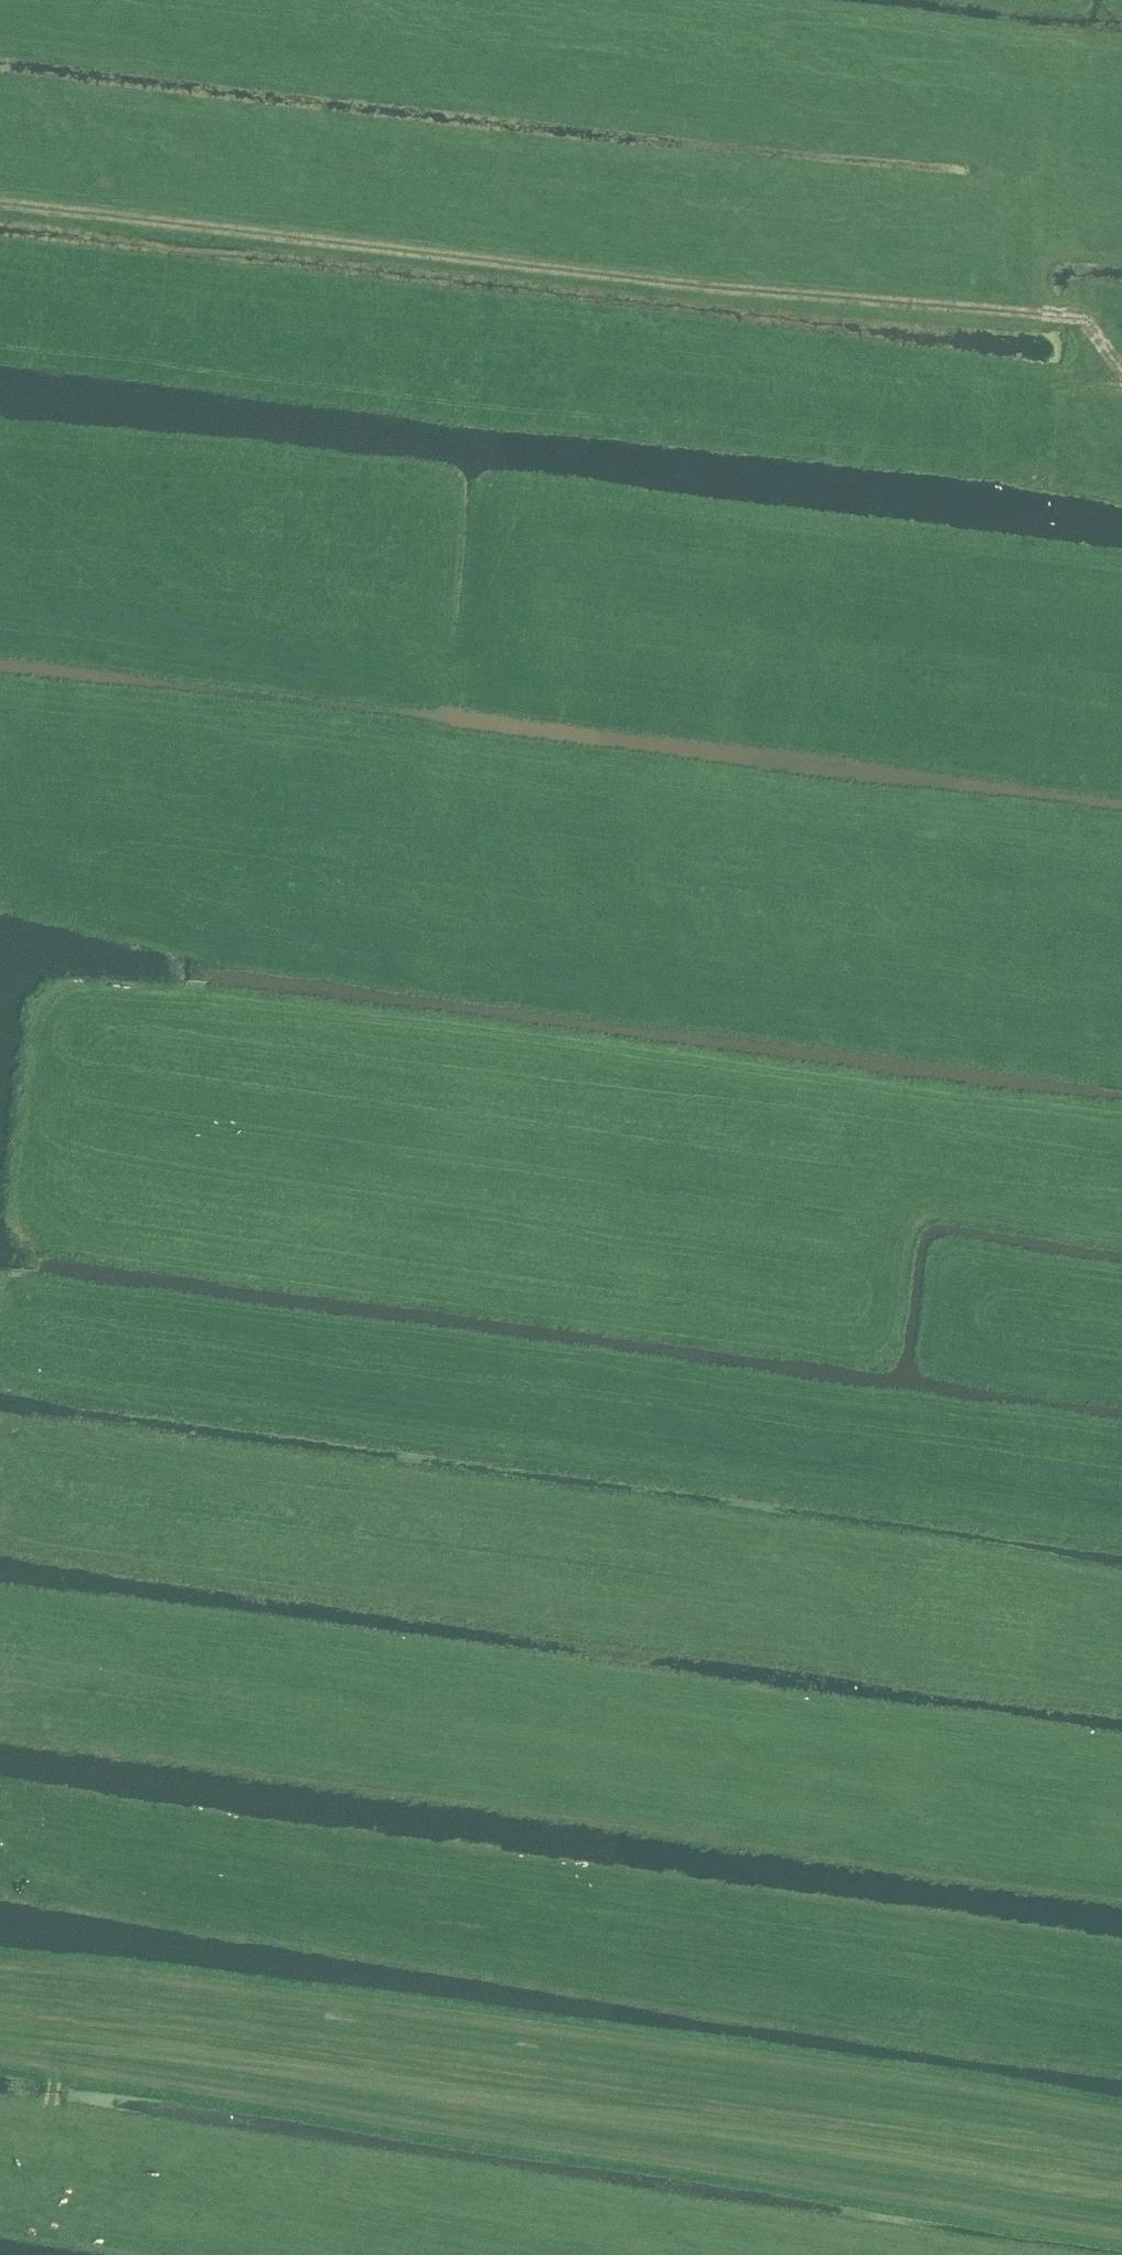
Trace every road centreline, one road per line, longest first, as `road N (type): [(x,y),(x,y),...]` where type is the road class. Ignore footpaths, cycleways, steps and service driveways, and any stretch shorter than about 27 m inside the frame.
road 1 (track): [(0,205),(658,284),(1087,321),(1121,372)]

